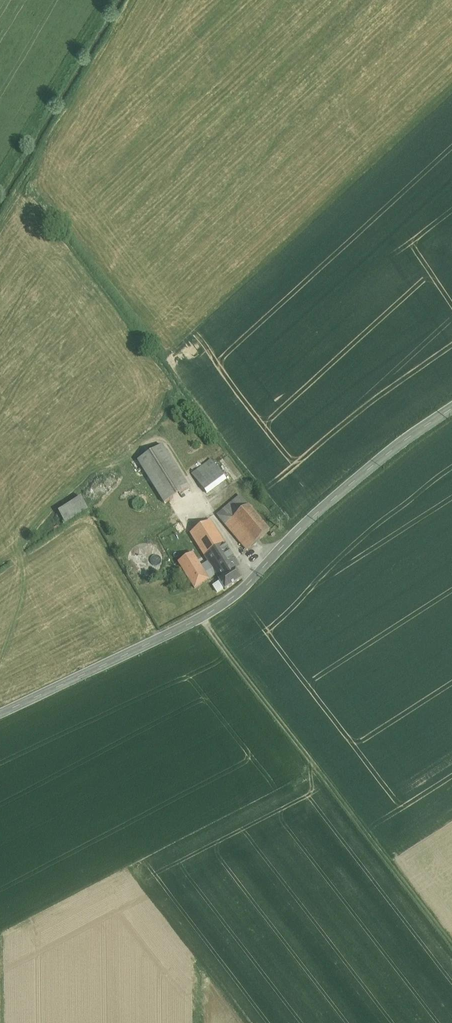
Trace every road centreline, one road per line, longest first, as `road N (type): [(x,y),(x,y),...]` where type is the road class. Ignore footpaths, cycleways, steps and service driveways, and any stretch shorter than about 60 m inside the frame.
road 1 (tertiary): [(0,714),(237,594),(315,514),(451,408)]
road 2 (track): [(201,618),(451,945)]

